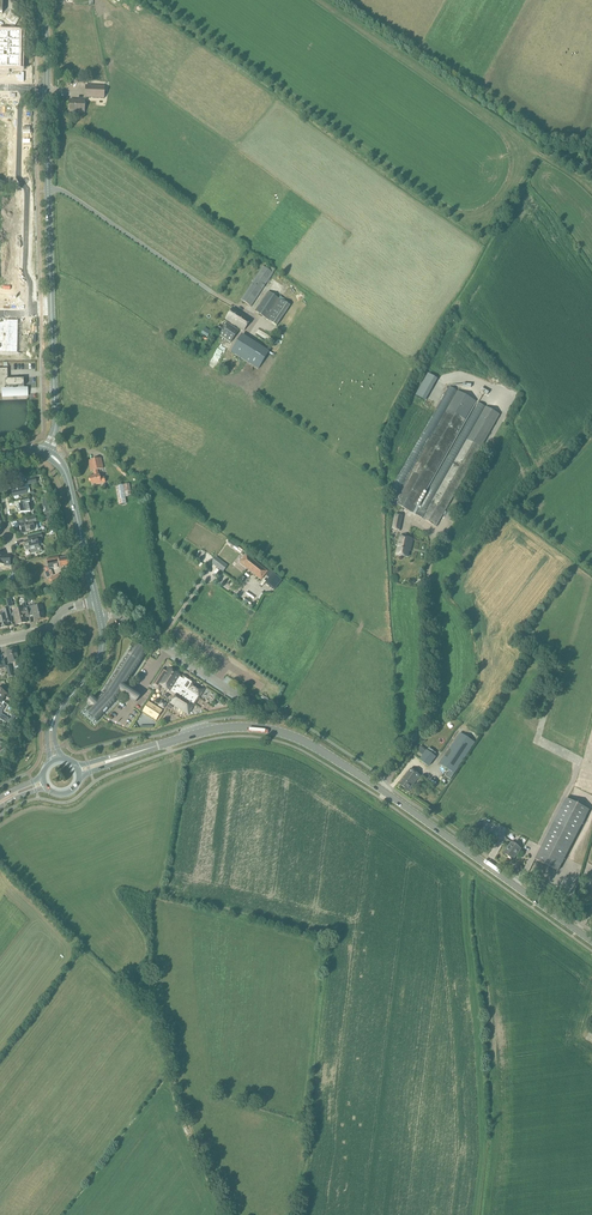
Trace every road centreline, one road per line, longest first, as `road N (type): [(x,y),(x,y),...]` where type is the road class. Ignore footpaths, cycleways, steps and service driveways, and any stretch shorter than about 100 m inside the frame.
road 1 (track): [(591,190),(318,0)]
road 2 (secondary): [(381,790),(301,740),(253,727),(205,731),(115,759)]
road 3 (secondary): [(591,941),(381,790)]
road 4 (residential): [(30,312),(20,87)]
road 5 (tertiary): [(52,312),(46,88)]
road 6 (unclassified): [(381,790),(428,708),(428,587)]
road 7 (unclassified): [(100,618),(120,618),(244,699)]
road 8 (tertiary): [(96,601),(69,483),(47,453)]
road 9 (tertiary): [(47,453),(56,424),(52,312)]
road 10 (tertiary): [(52,725),(100,658),(100,618)]

